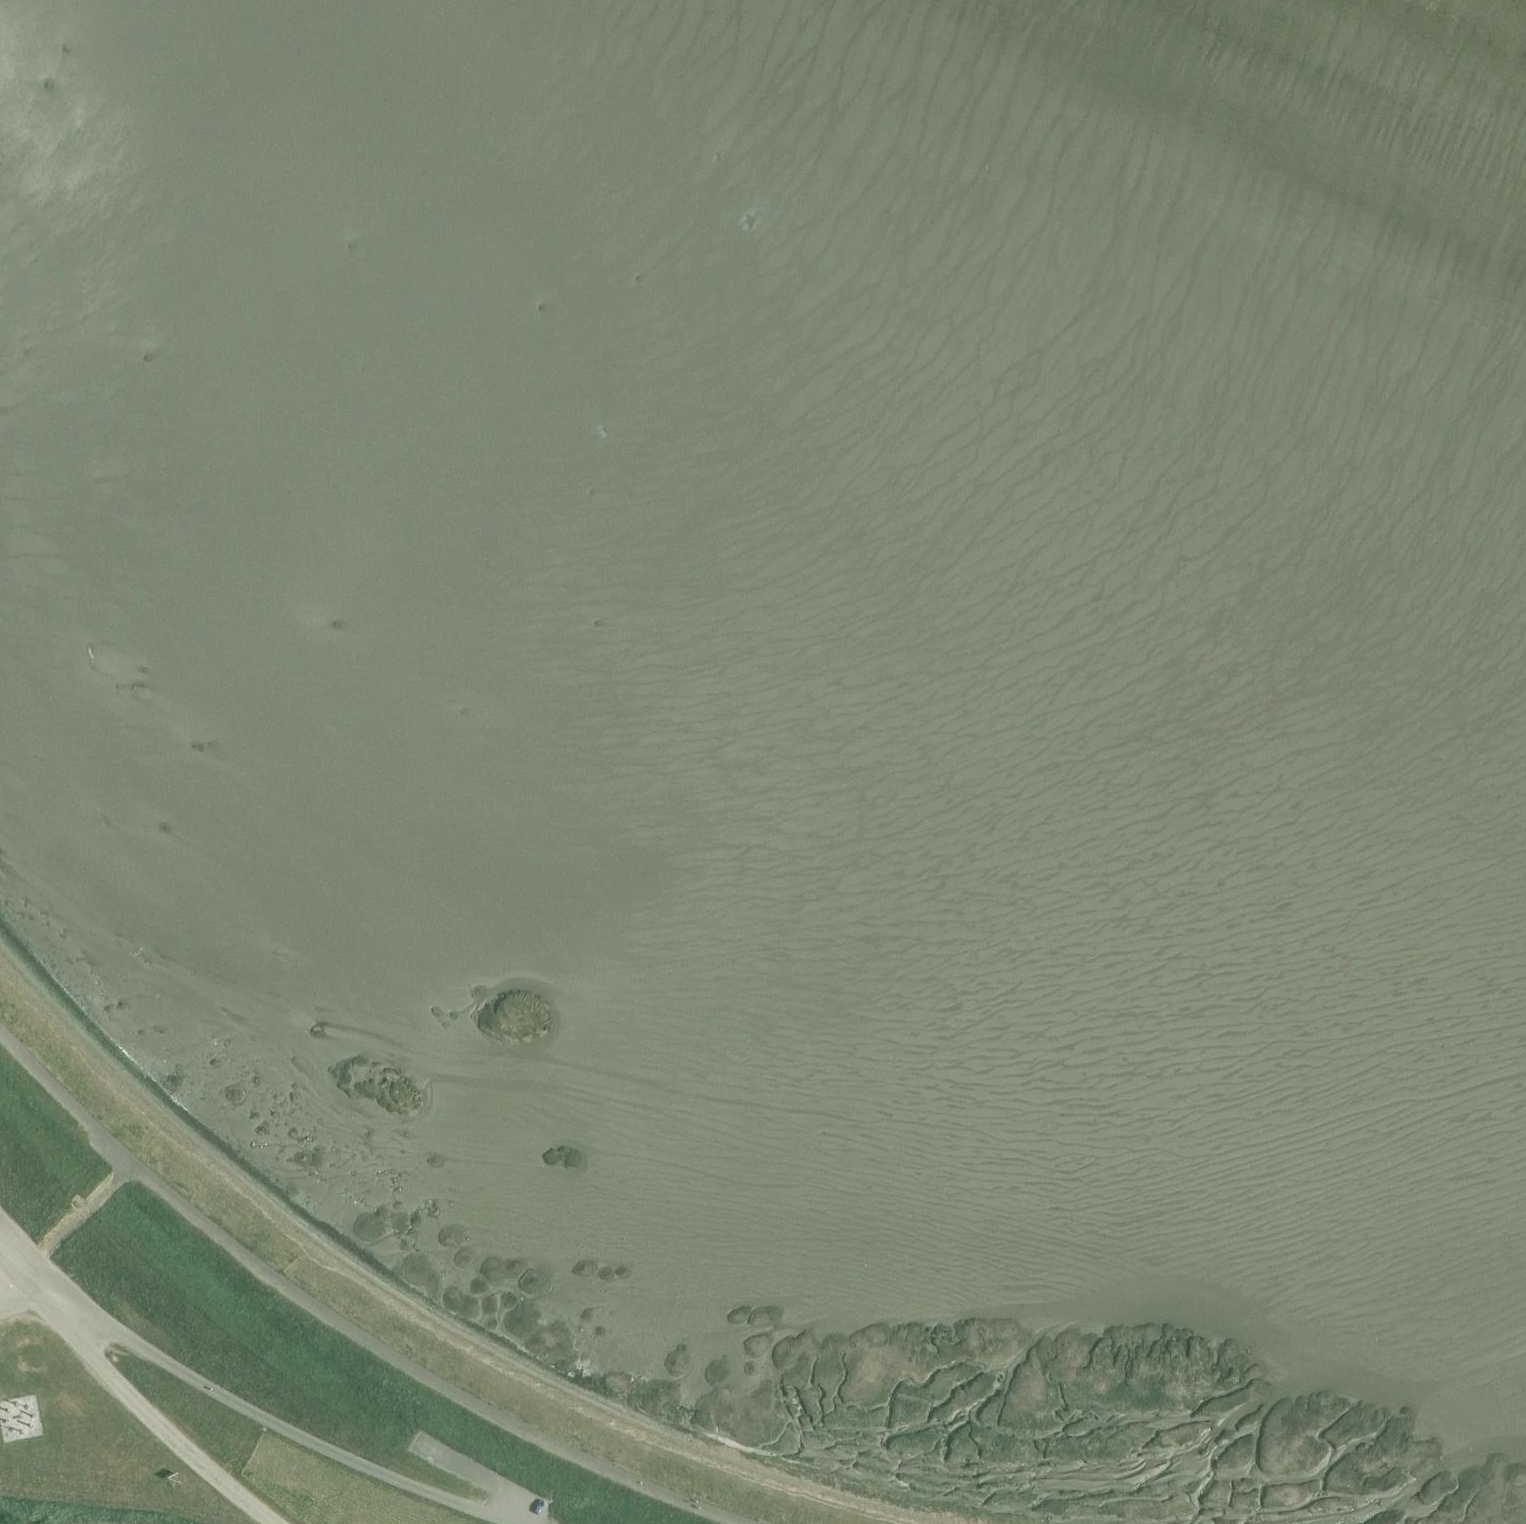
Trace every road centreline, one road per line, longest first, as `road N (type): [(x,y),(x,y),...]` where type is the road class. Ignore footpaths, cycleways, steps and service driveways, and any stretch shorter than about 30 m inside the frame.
road 1 (unclassified): [(19,1280),(247,1407),(406,1483),(520,1523)]
road 2 (unclassified): [(286,1523),(160,1426),(19,1280)]

